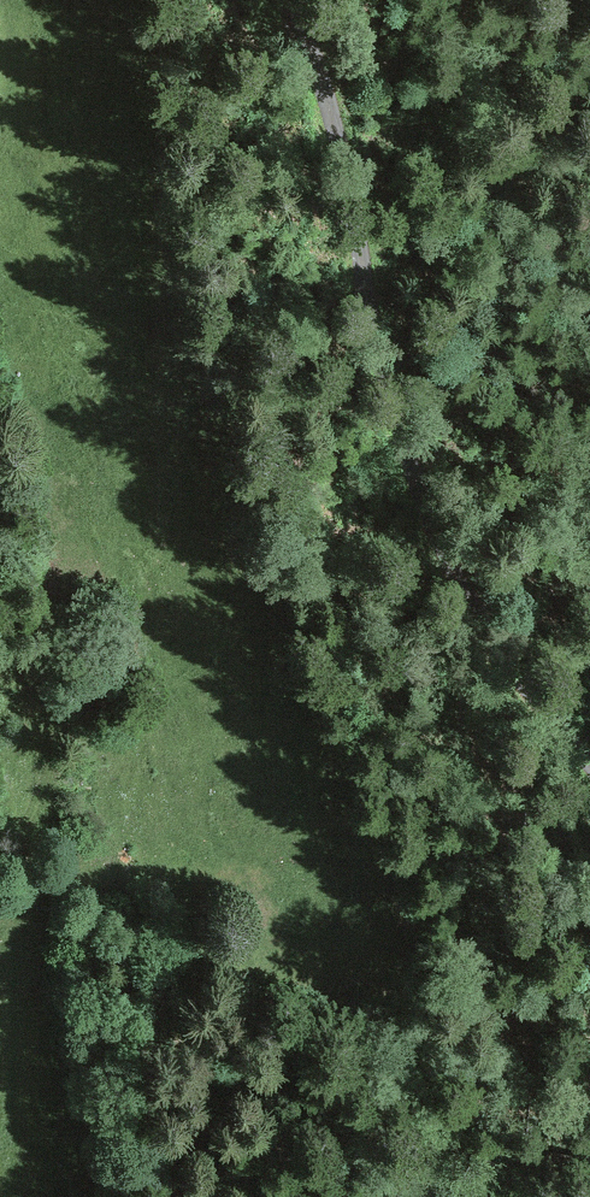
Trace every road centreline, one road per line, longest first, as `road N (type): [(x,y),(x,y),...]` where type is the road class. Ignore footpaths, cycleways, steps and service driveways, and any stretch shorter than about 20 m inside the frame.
road 1 (track): [(589,765),(496,646),(439,550),(375,352),(331,115),(287,0)]
road 2 (track): [(565,0),(515,94),(304,0)]
road 3 (track): [(338,1196),(403,1059),(418,987),(418,920)]

